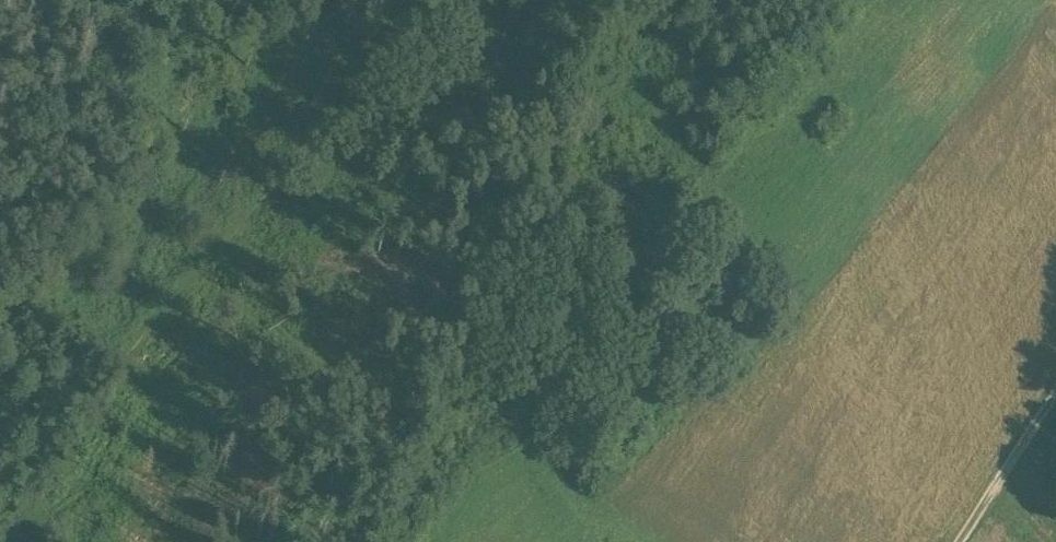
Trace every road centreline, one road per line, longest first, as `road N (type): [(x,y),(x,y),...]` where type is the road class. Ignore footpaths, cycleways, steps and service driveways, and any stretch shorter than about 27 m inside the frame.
road 1 (track): [(984,541),(1055,433)]

